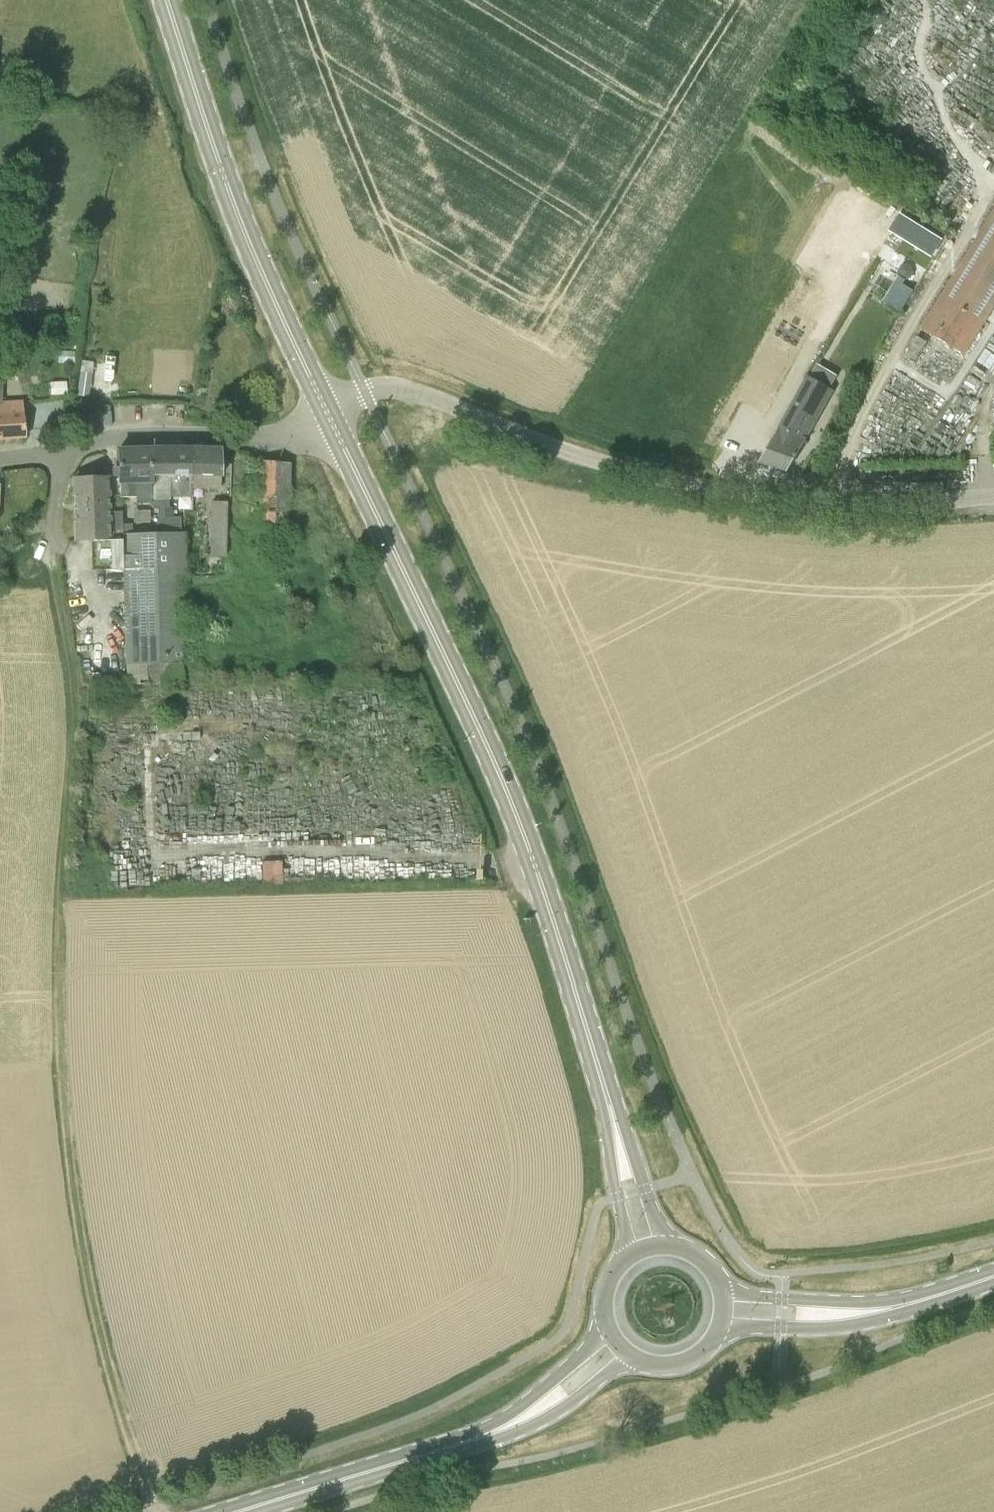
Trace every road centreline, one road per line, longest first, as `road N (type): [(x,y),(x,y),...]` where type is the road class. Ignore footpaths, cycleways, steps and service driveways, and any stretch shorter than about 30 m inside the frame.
road 1 (track): [(153,1511),(109,1386),(68,1073),(70,696),(53,556)]
road 2 (tertiary): [(635,1191),(502,778),(328,414)]
road 3 (unclassified): [(328,414),(356,393),(387,385),(611,465),(701,486),(816,501),(993,497)]
road 4 (tertiary): [(328,414),(253,252),(169,0)]
road 5 (tertiary): [(236,1511),(519,1422),(618,1346)]
road 6 (unclassified): [(328,414),(316,427),(278,438),(122,437),(62,453)]
road 7 (tertiary): [(725,1310),(887,1311),(993,1277)]
road 8 (tertiary): [(618,1346),(638,1361),(677,1365),(710,1345),(725,1310)]
road 9 (tertiary): [(650,1246),(622,1261),(606,1287),(604,1318),(618,1346)]

